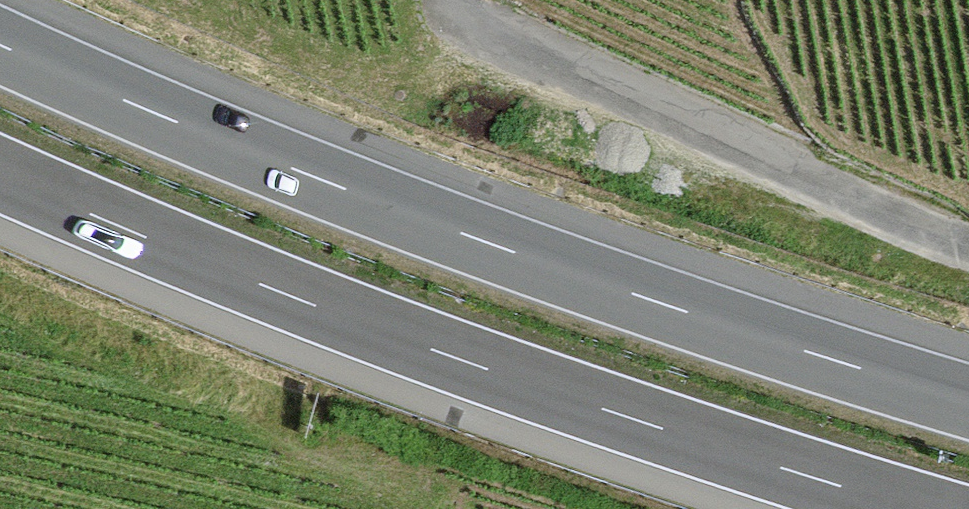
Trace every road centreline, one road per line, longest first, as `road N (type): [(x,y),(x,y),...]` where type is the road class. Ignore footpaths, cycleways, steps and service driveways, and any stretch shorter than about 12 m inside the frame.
road 1 (motorway): [(968,399),(497,245),(0,45)]
road 2 (motorway): [(0,174),(458,358),(919,508)]
road 3 (residential): [(450,0),(462,15),(968,241)]

